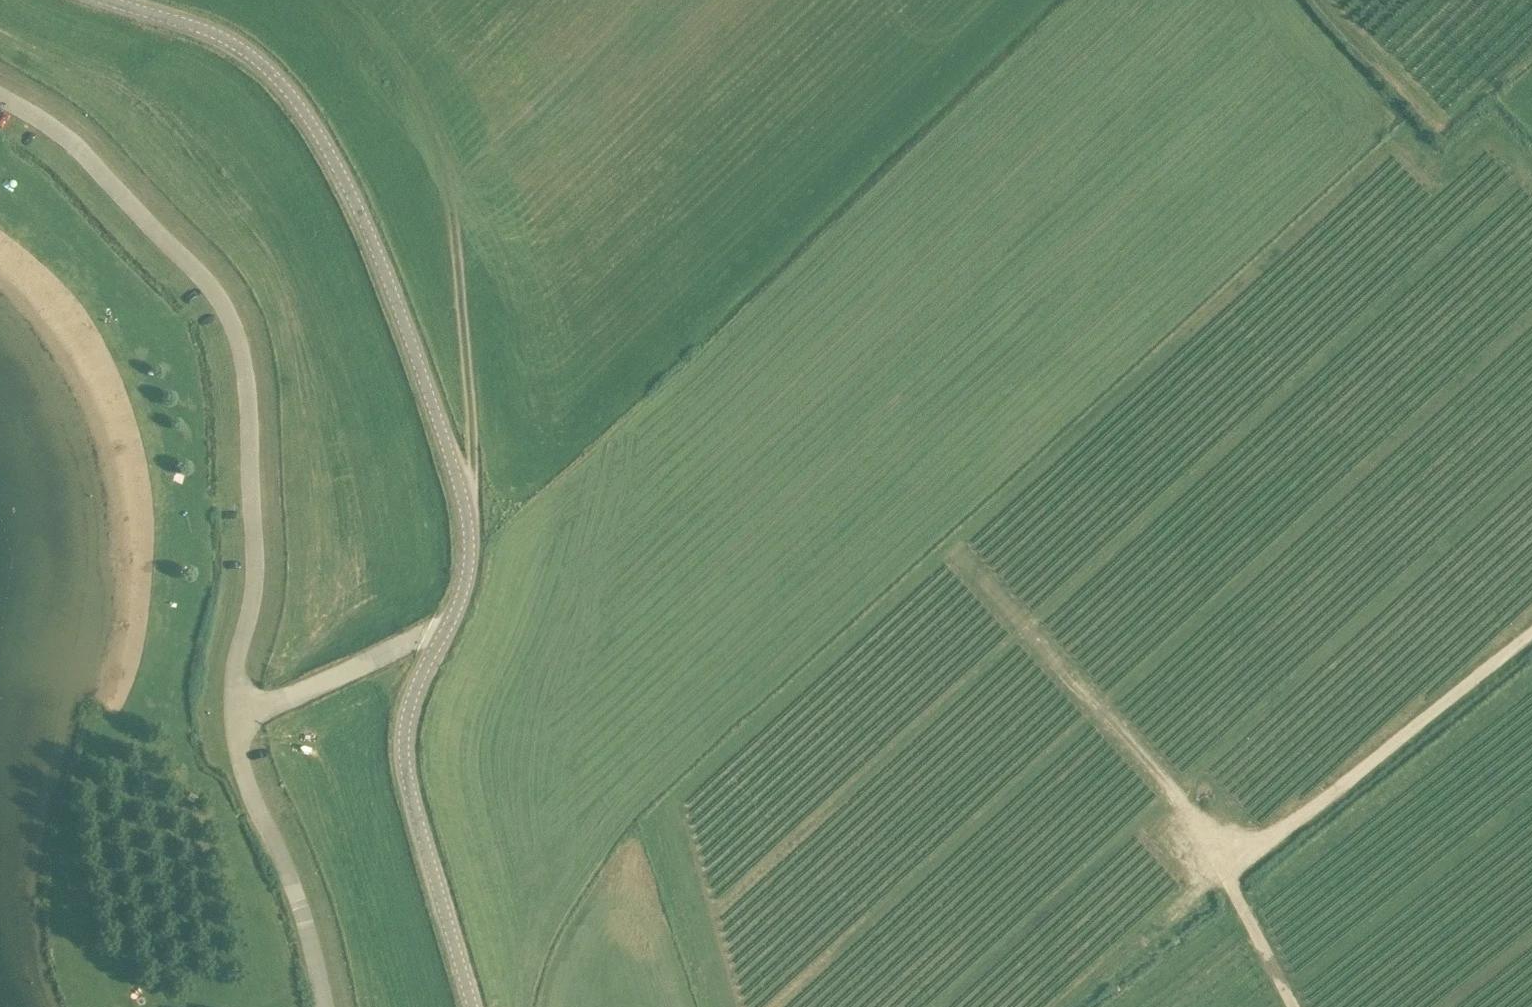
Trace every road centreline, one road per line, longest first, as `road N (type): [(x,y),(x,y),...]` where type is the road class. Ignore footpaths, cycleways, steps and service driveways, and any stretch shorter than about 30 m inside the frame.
road 1 (unclassified): [(470,1006),(402,748),(412,698),(466,579),(470,554),(458,480),(356,212),(283,91),(242,52),(210,35),(96,0)]
road 2 (track): [(1294,1006),(1226,874),(1531,629)]
road 3 (track): [(460,271),(474,450),(465,505)]

